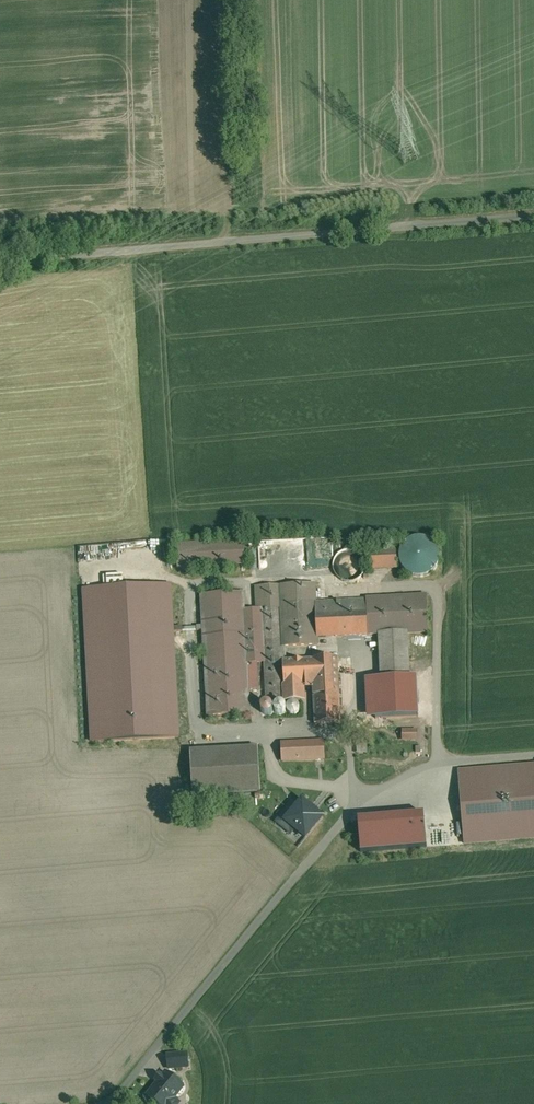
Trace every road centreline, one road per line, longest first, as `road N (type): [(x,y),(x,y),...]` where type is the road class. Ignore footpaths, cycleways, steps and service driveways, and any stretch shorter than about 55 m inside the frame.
road 1 (unclassified): [(533,757),(439,765),(392,781),(355,806),(104,1103)]
road 2 (unclassified): [(533,217),(0,264)]
road 3 (track): [(130,252),(148,523)]

